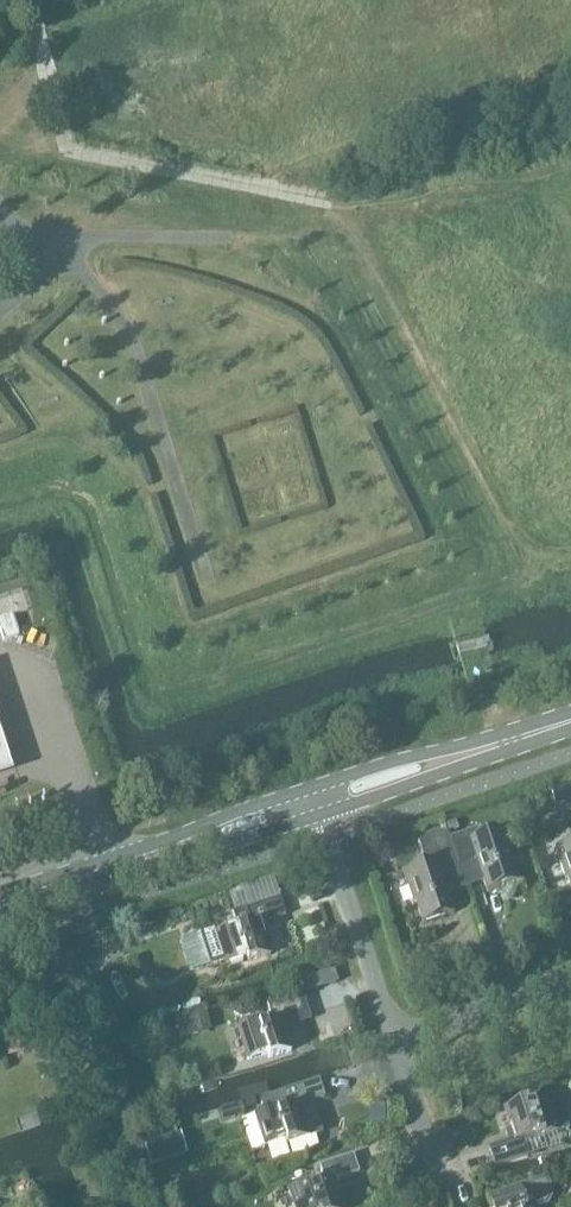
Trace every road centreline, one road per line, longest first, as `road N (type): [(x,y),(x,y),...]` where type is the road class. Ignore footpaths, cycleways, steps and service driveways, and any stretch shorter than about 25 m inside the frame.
road 1 (tertiary): [(0,905),(315,802)]
road 2 (tertiary): [(315,802),(570,721)]
road 3 (residential): [(396,1038),(315,802)]
road 4 (residential): [(396,1038),(570,980)]
road 5 (residential): [(437,1192),(396,1038)]

